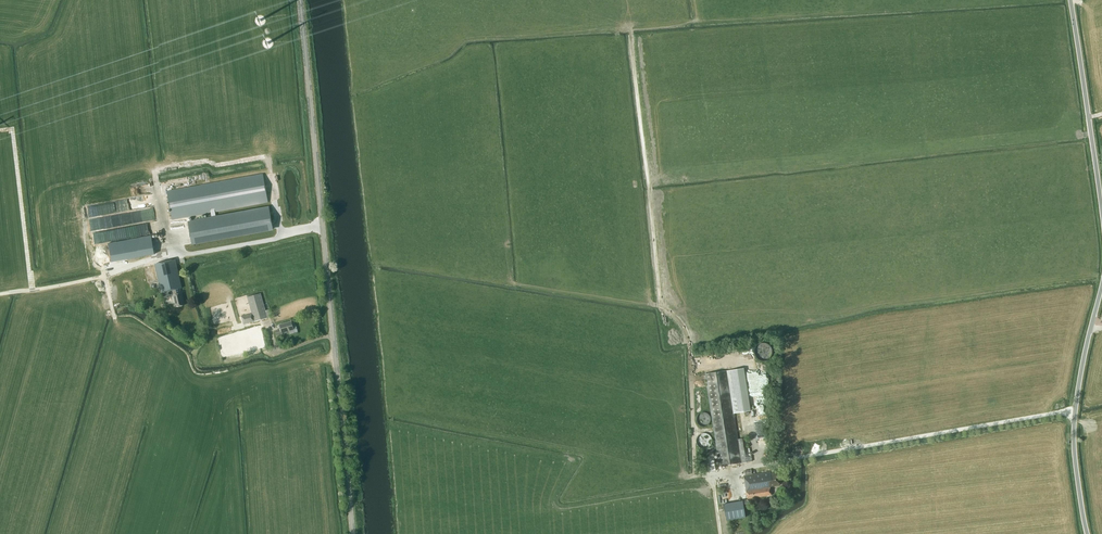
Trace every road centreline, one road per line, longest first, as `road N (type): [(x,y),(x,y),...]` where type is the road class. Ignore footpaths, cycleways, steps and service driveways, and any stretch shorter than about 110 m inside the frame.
road 1 (tertiary): [(352,533),(299,0)]
road 2 (unclassified): [(1087,533),(1073,433),(1101,286)]
road 3 (unclassified): [(1101,211),(1070,0)]

